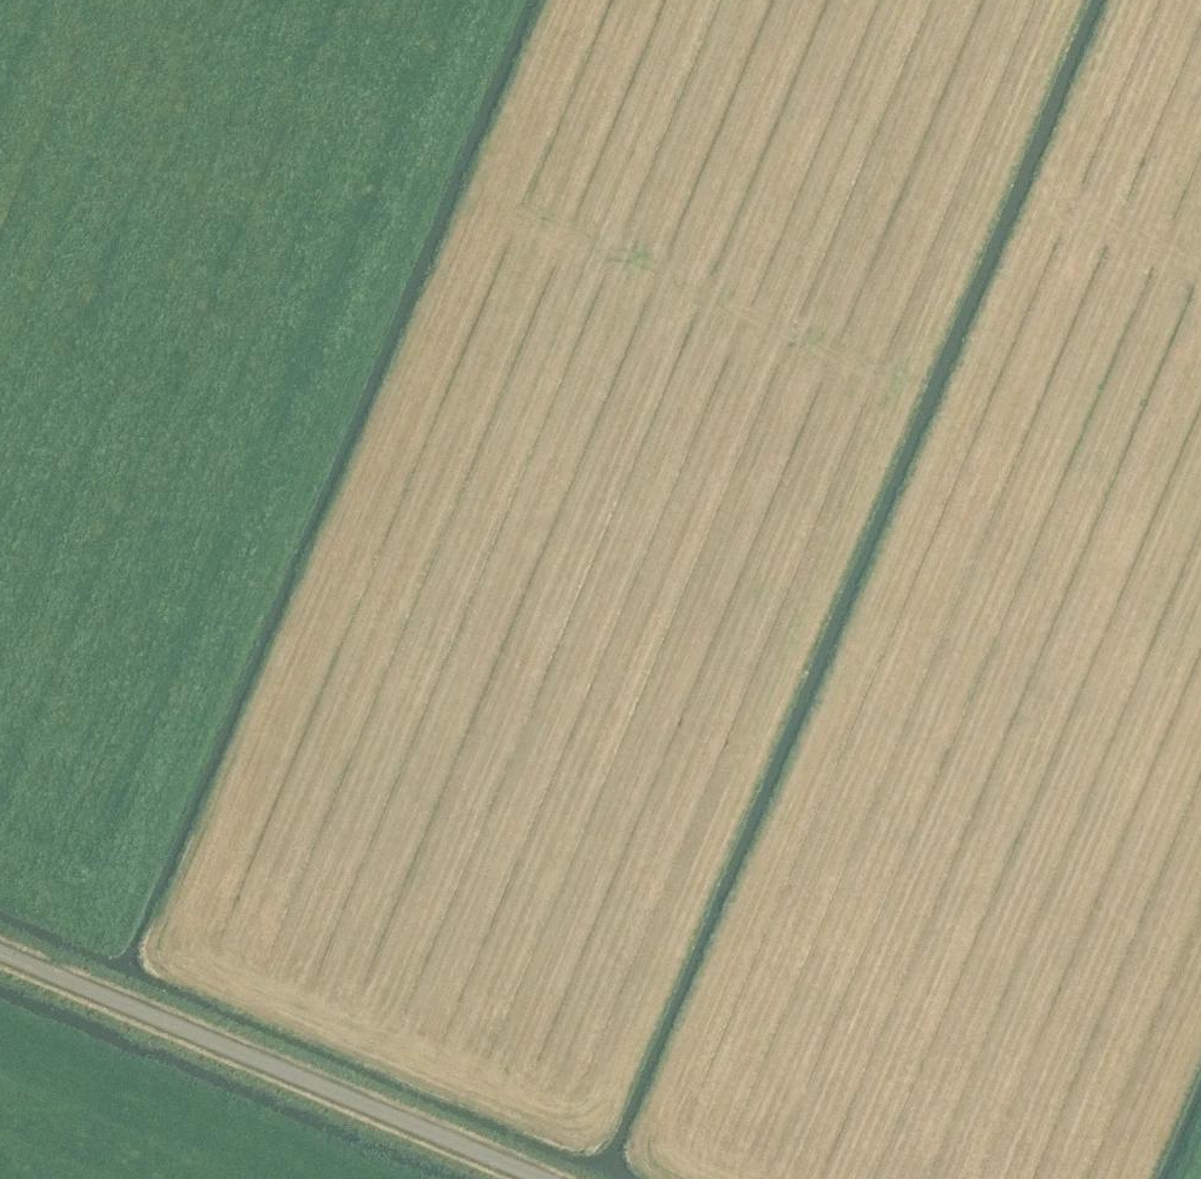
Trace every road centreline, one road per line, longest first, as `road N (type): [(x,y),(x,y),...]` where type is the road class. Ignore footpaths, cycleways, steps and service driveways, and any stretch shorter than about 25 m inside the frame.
road 1 (unclassified): [(537,1178),(0,953)]

